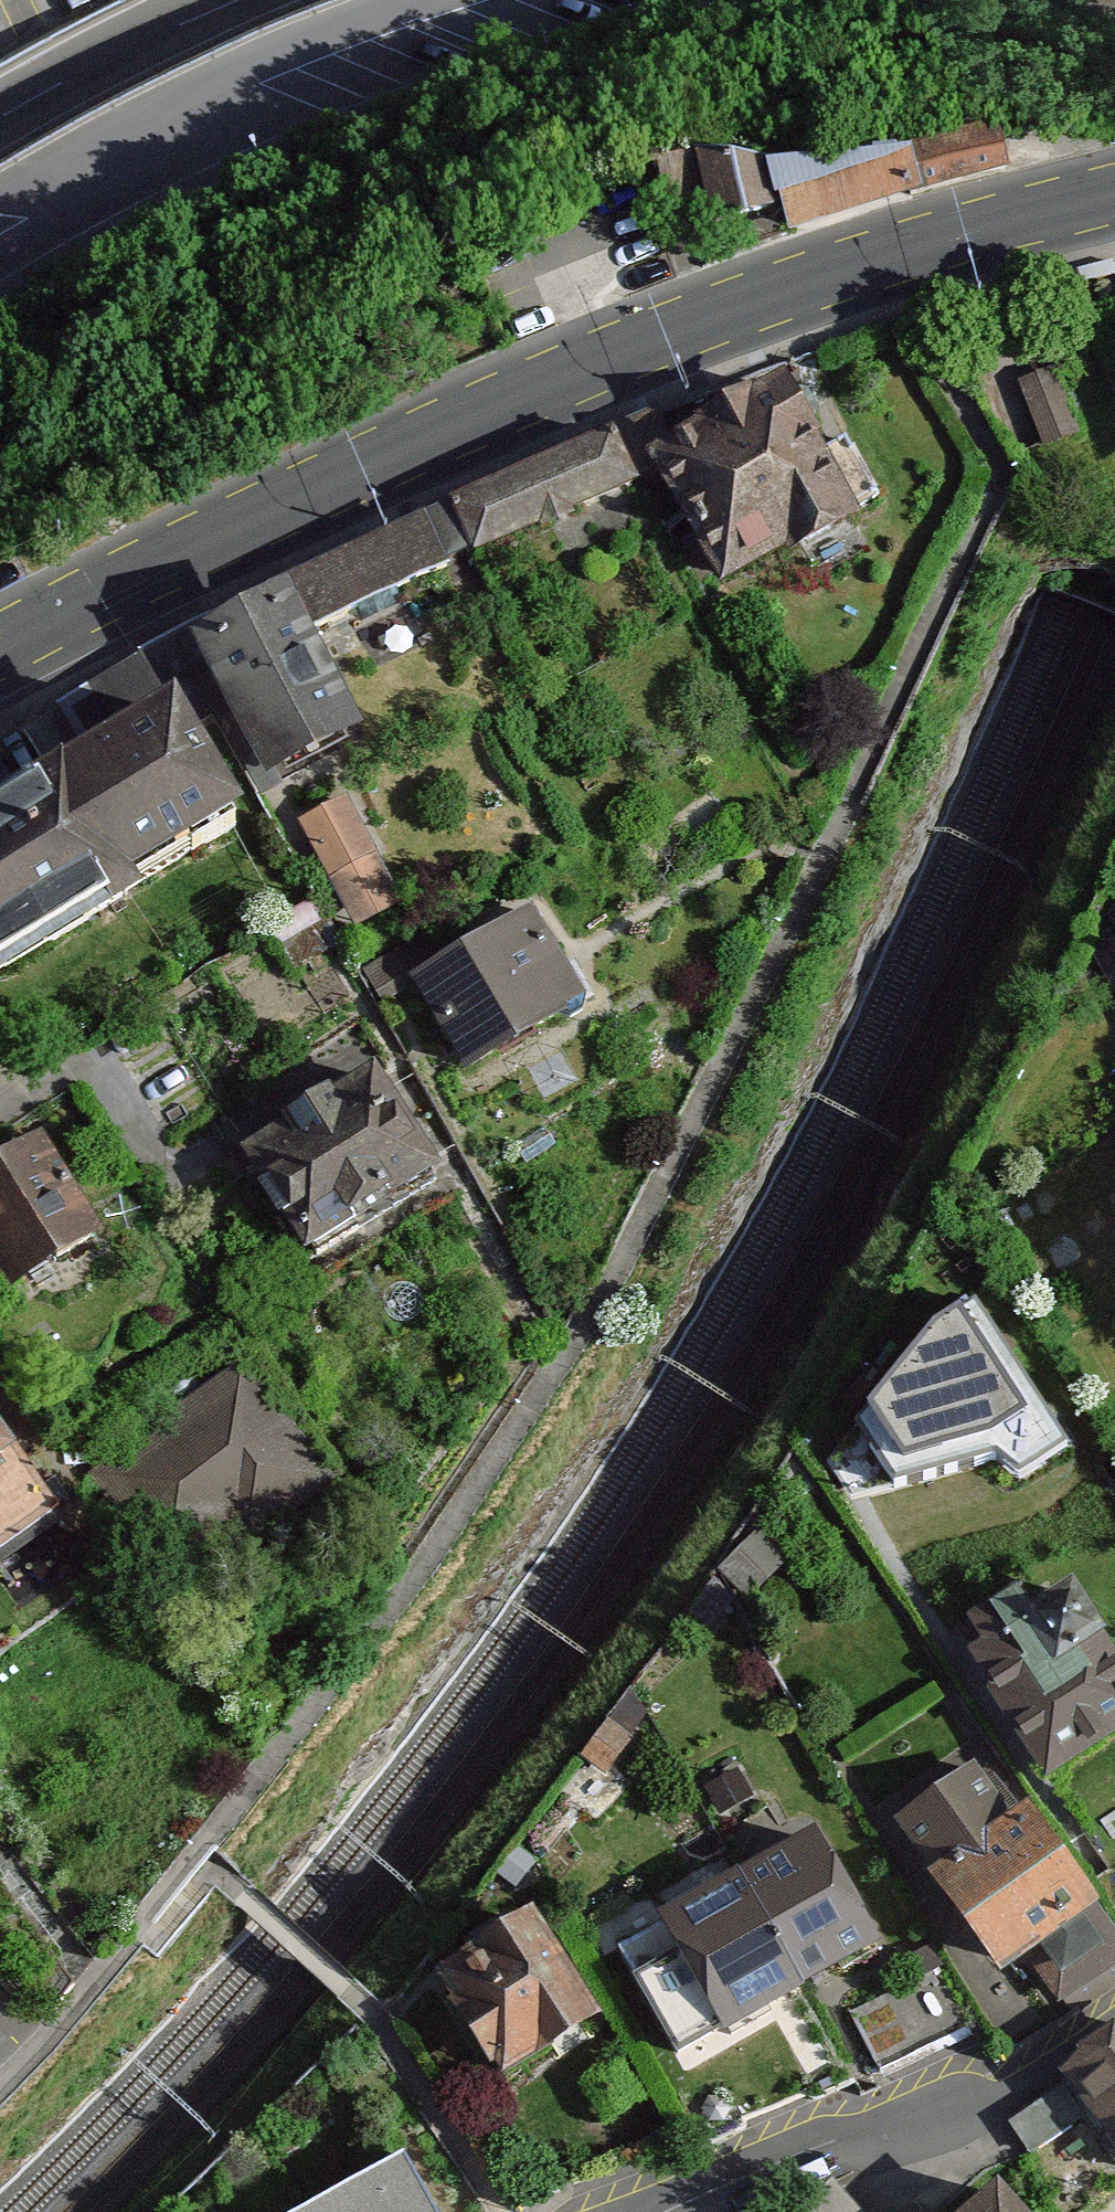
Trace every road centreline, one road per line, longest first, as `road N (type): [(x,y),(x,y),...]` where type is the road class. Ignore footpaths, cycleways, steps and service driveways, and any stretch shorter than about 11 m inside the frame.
road 1 (residential): [(1010,466),(802,905),(388,1630),(0,2104)]
road 2 (motorway): [(0,1836),(287,1524),(1114,658)]
road 3 (motorway): [(1114,276),(0,1368)]
road 4 (primary): [(0,654),(397,455),(649,350),(885,263),(1114,201)]
road 5 (motorway): [(0,240),(218,119),(549,0)]
road 6 (residential): [(1114,2029),(1028,2086),(917,2137),(708,2211)]
road 7 (motorway): [(243,0),(0,117)]

